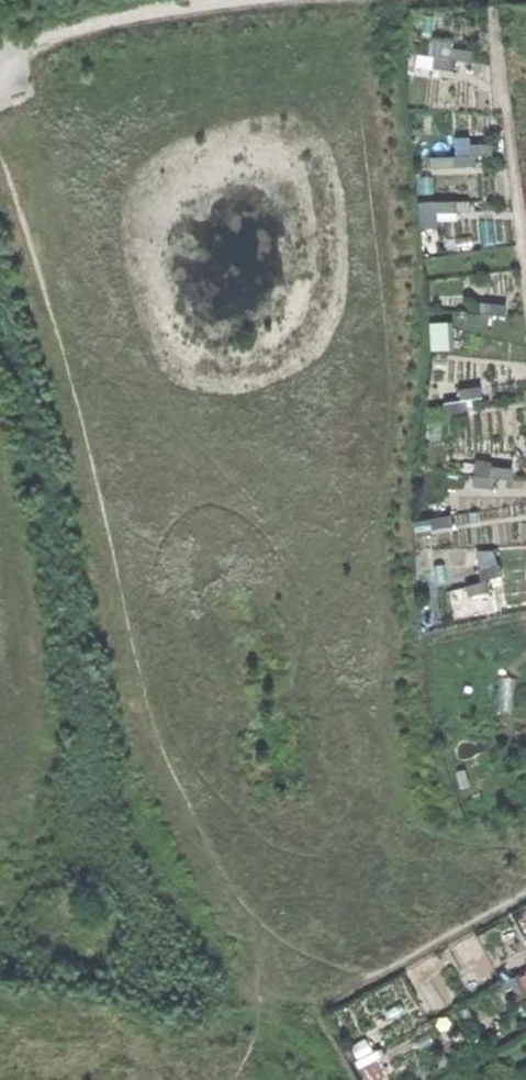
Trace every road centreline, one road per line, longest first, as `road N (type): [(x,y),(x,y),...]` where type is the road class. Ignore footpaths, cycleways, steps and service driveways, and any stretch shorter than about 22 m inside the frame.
road 1 (track): [(370,976),(525,894)]

